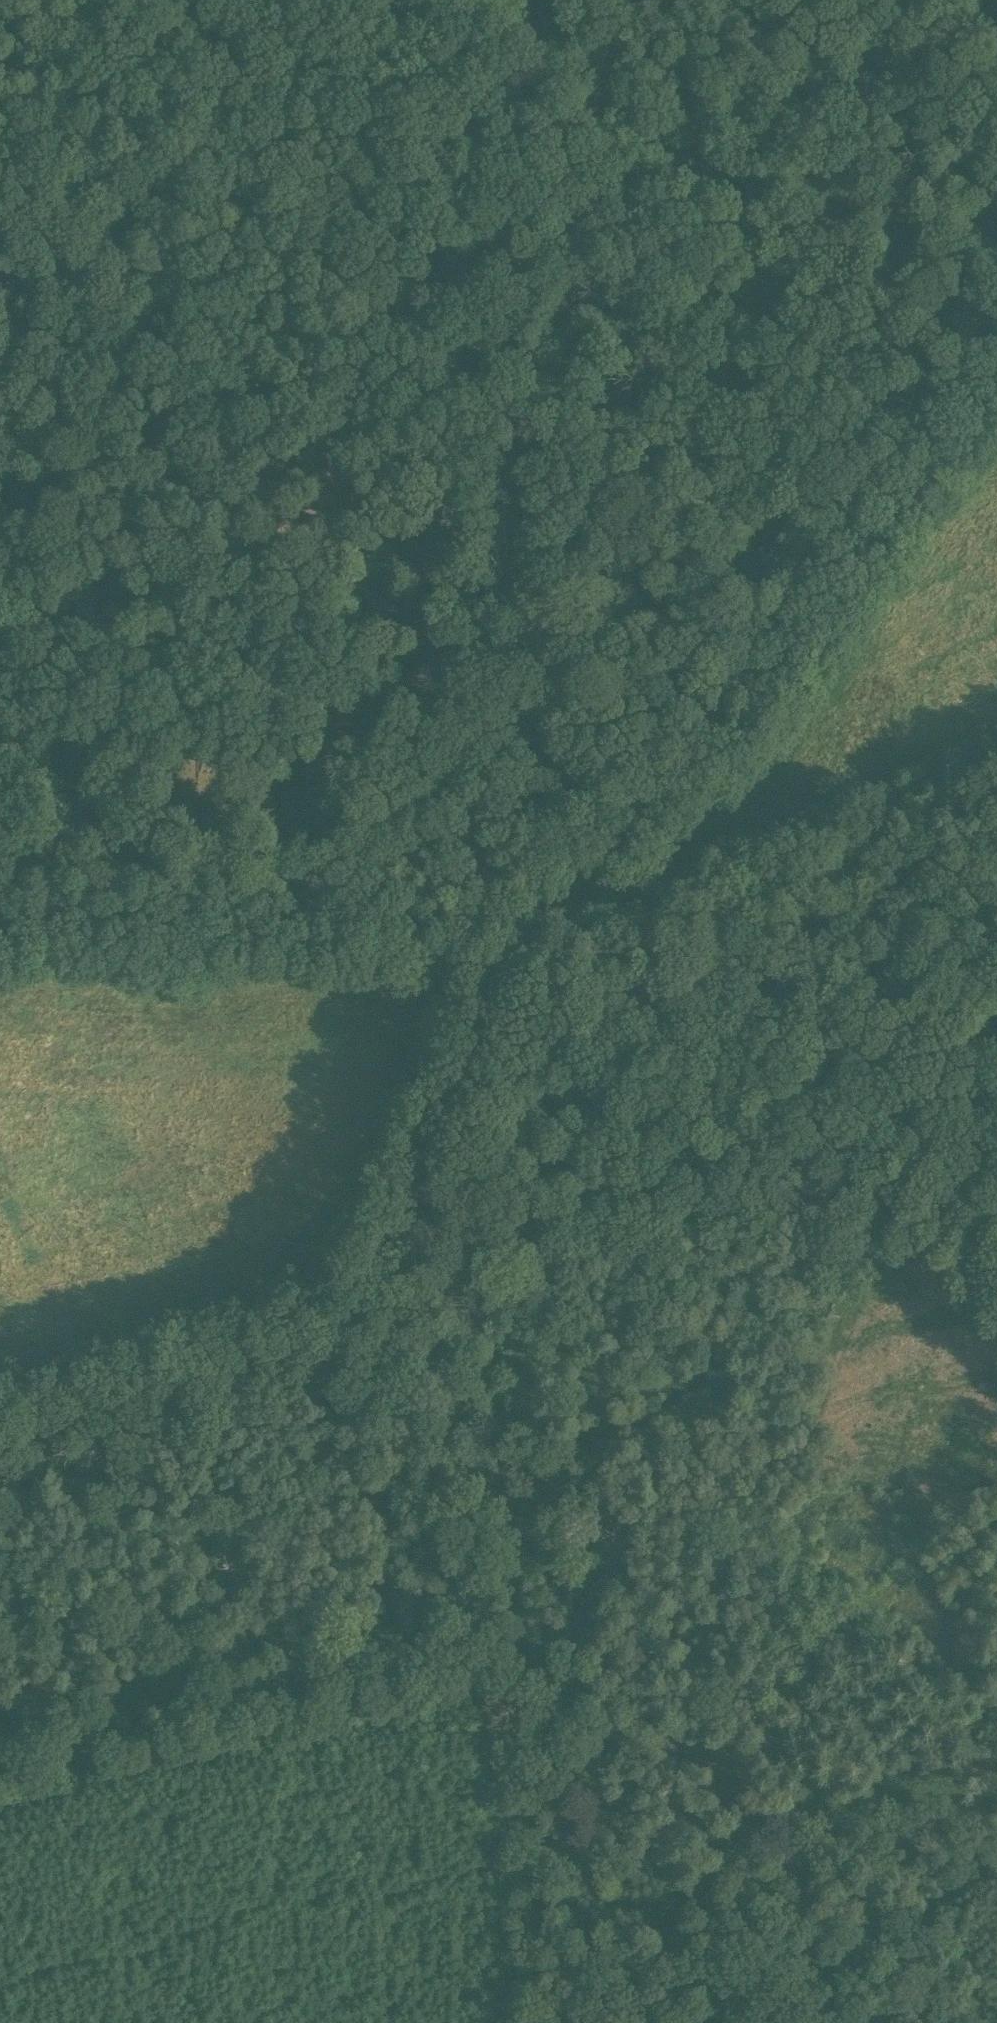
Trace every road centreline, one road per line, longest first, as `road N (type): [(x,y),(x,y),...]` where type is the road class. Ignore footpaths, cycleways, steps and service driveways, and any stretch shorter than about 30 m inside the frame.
road 1 (track): [(664,2022),(654,1912),(686,1903),(712,1883),(729,1855),(734,1822),(727,1790),(708,1763),(996,1469)]
road 2 (track): [(0,905),(536,908)]
road 3 (track): [(536,908),(996,914)]
road 4 (track): [(536,908),(513,944),(373,1283)]
road 5 (track): [(708,1763),(675,1742),(637,1738),(600,1751),(573,1778),(560,1815),(564,1853),(584,1886),(616,1907),(654,1912)]

